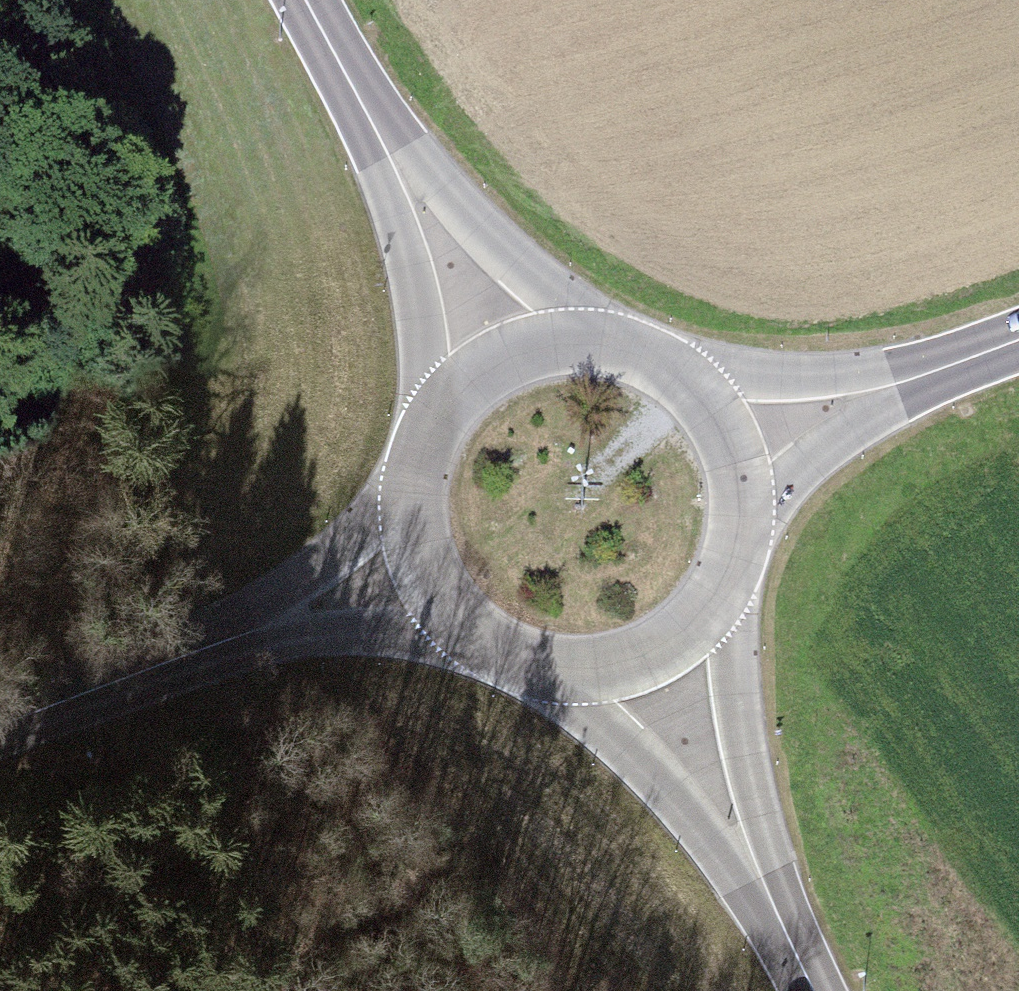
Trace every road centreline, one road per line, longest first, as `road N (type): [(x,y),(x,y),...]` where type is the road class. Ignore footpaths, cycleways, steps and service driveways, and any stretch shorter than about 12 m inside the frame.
road 1 (secondary): [(422,565),(0,724)]
road 2 (primary): [(504,355),(306,0)]
road 3 (primary): [(813,990),(649,654)]
road 4 (tertiary): [(736,451),(1018,342)]
road 5 (primary): [(736,451),(700,391),(642,351),(572,338),(504,355)]
road 6 (primary): [(422,565),(461,623),(519,660),(588,671),(649,654)]
road 7 (primary): [(504,355),(463,383),(422,444),(411,493),(422,565)]
road 8 (primary): [(649,654),(693,624),(733,566),(745,497),(736,451)]

